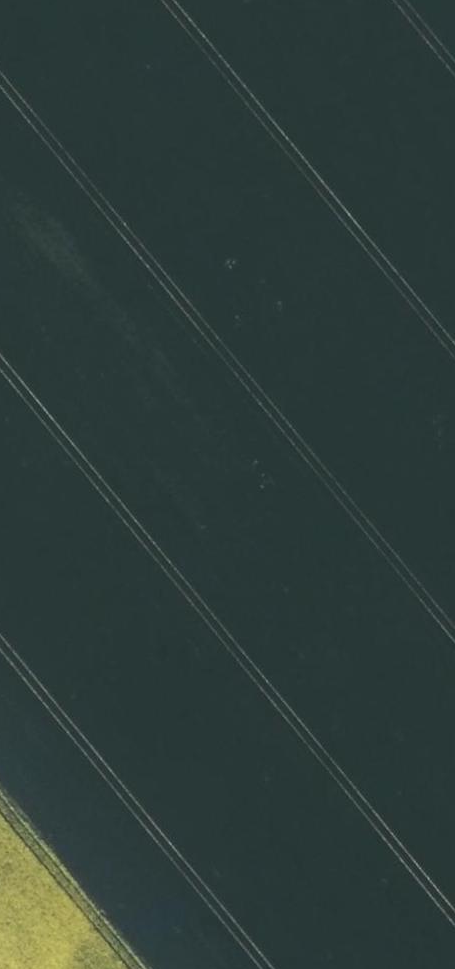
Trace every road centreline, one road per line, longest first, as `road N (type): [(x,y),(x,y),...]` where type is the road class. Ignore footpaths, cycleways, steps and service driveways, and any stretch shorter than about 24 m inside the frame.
road 1 (track): [(0,791),(146,968)]

